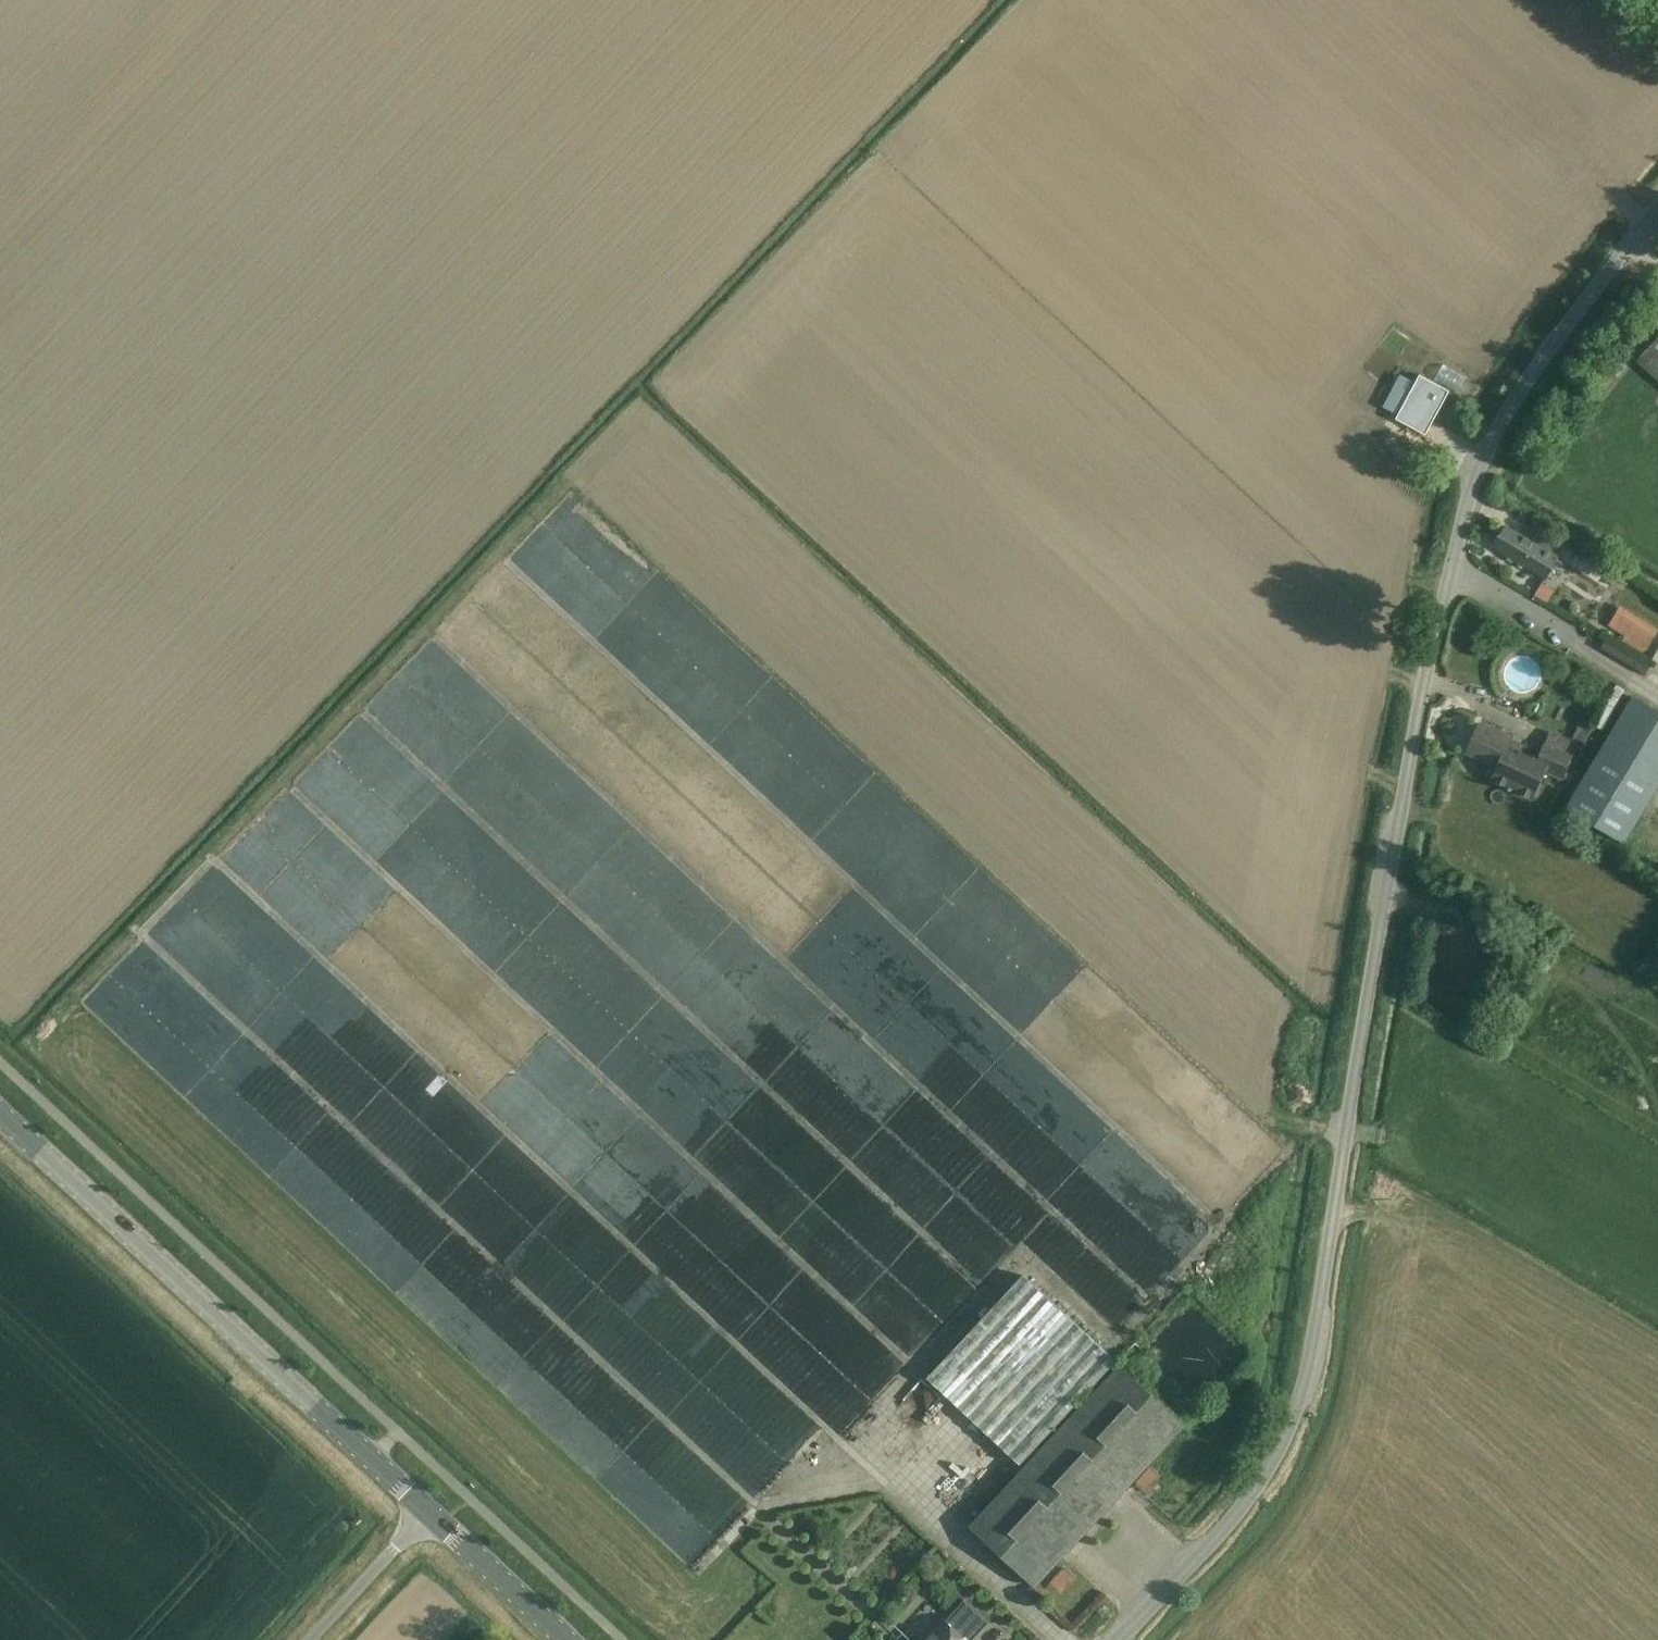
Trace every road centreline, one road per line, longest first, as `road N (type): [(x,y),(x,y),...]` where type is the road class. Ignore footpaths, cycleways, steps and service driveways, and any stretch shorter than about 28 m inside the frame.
road 1 (unclassified): [(1117,1639),(1250,1503),(1301,1398),(1382,903),(1474,480),(1498,427),(1657,213)]
road 2 (tertiary): [(431,1515),(0,1117)]
road 3 (tertiary): [(563,1639),(431,1515)]
road 4 (unclassified): [(316,1639),(431,1515)]

